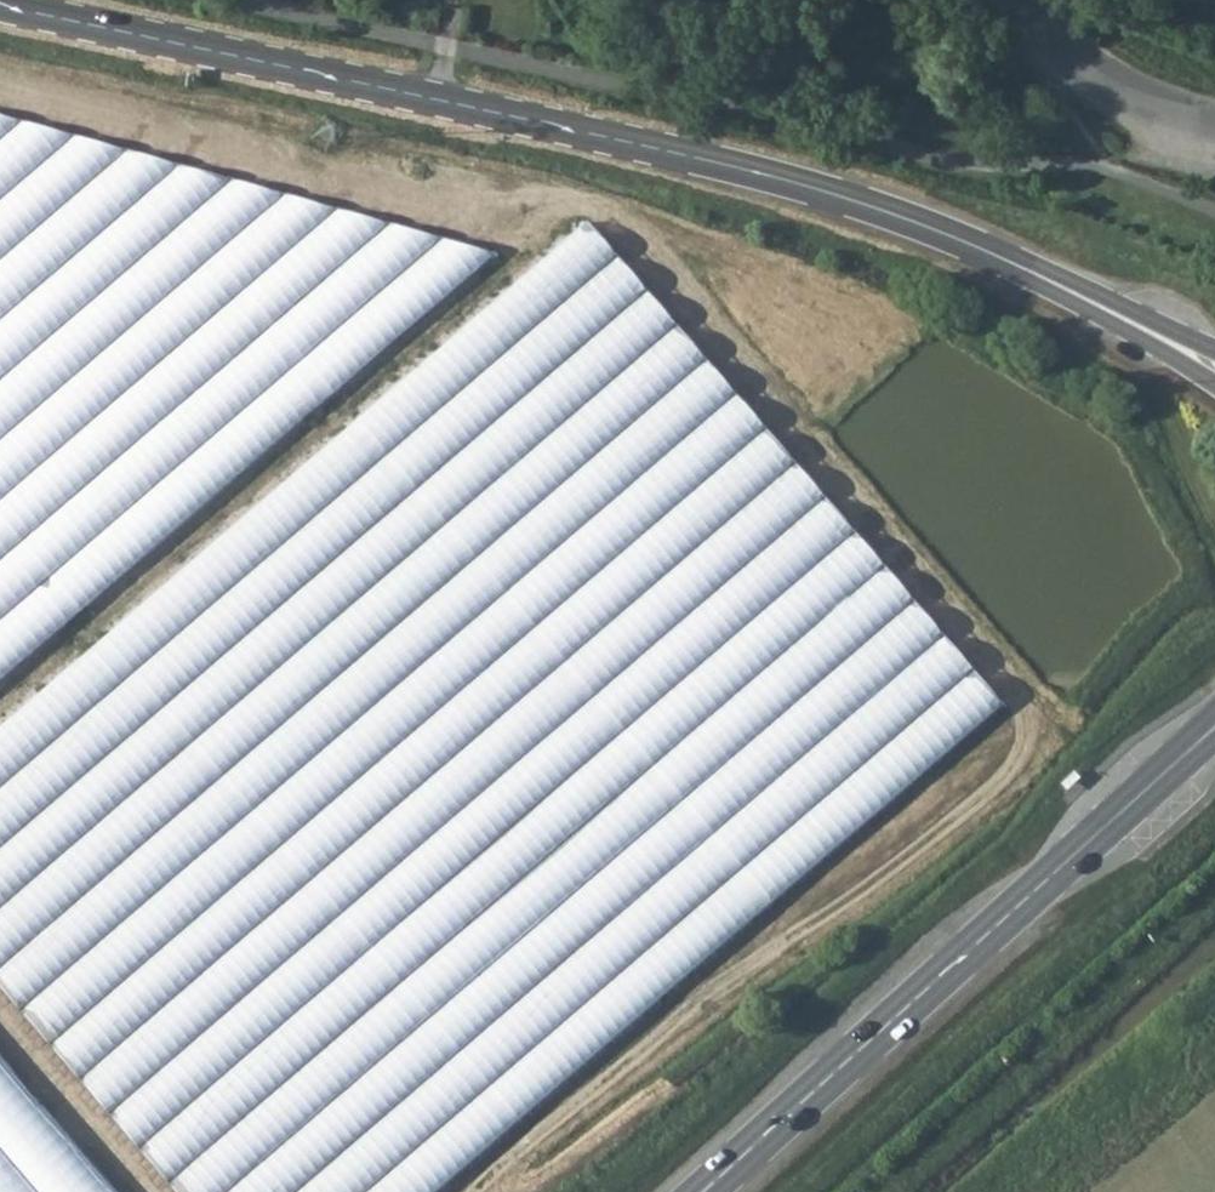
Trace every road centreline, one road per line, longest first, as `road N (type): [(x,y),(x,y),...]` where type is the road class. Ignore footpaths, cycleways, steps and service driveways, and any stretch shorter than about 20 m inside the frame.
road 1 (secondary): [(1077,293),(928,226),(763,172),(0,6)]
road 2 (secondary): [(709,1191),(1214,733)]
road 3 (unclassified): [(1018,0),(1091,78),(1133,104),(1214,125)]
road 4 (secondary): [(1077,293),(1214,382)]
road 5 (secondary): [(1214,354),(1077,293)]

